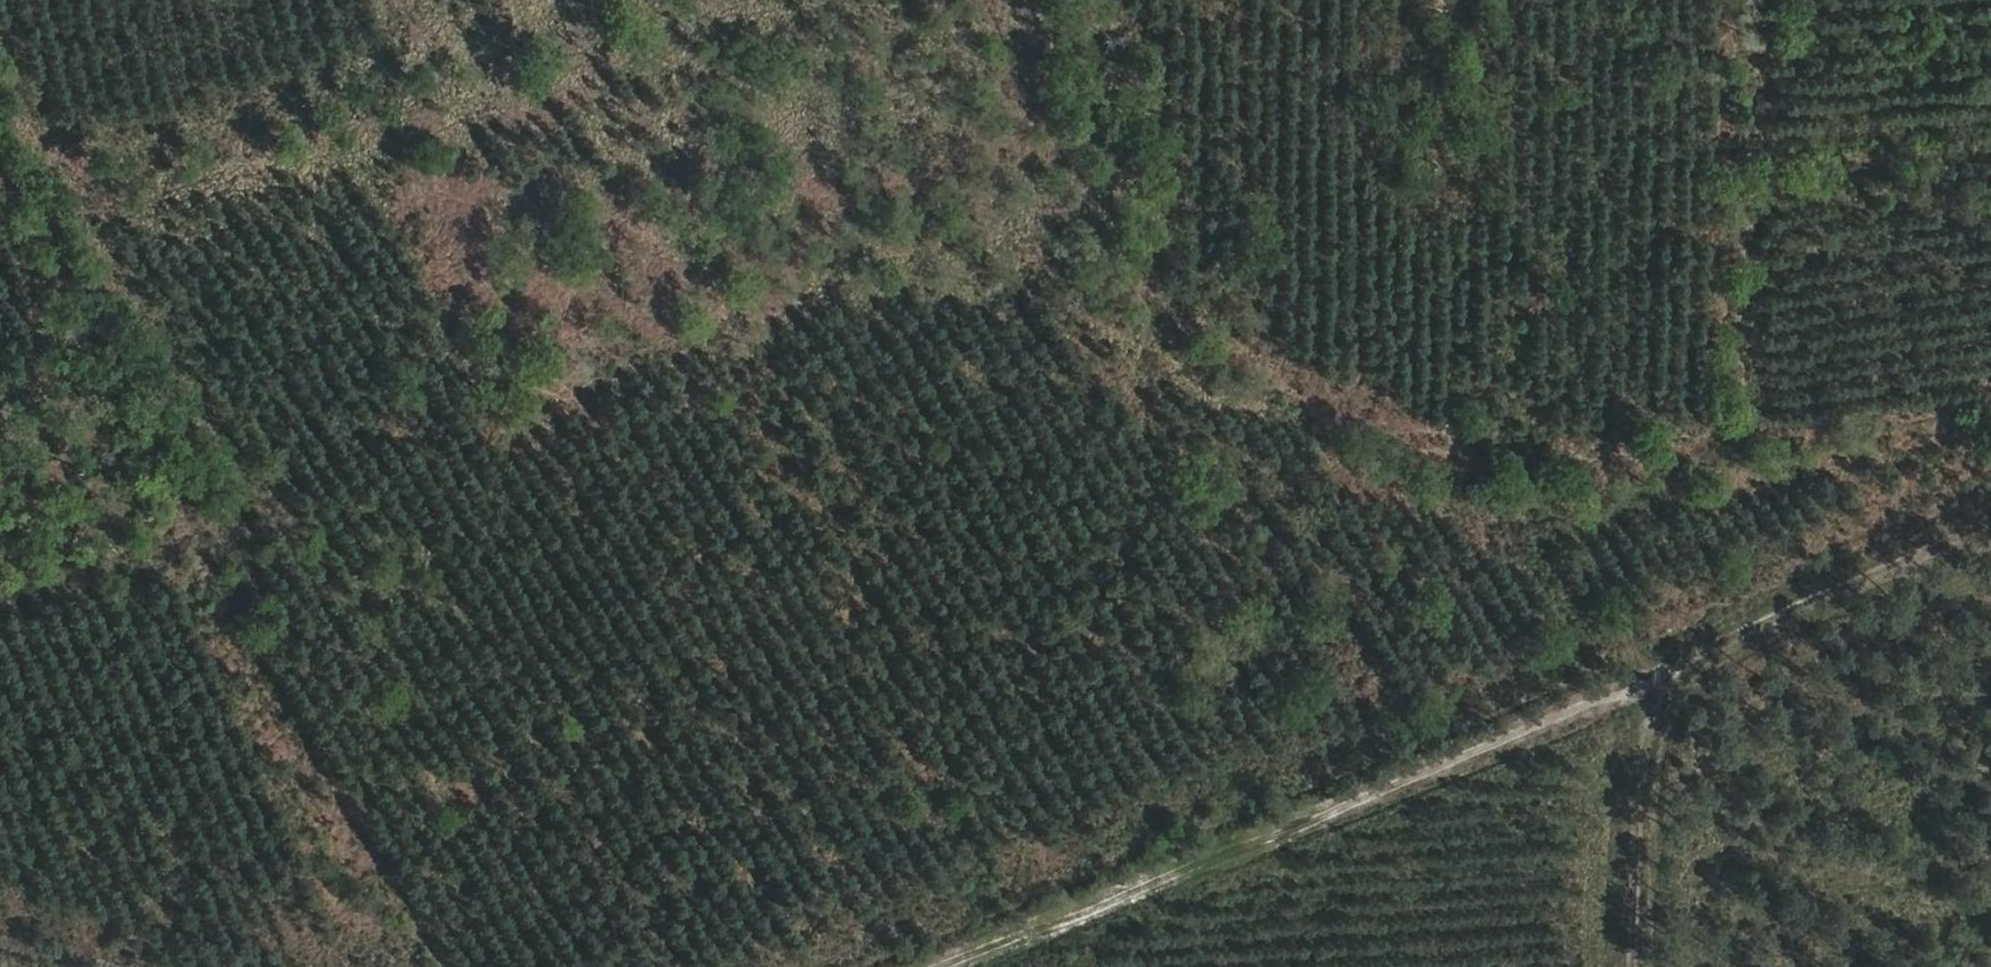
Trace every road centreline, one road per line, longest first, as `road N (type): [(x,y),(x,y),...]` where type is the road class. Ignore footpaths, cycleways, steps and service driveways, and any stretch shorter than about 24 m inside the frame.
road 1 (track): [(1642,667),(925,966)]
road 2 (track): [(1642,667),(1990,512)]
road 3 (track): [(1633,966),(1642,667)]

